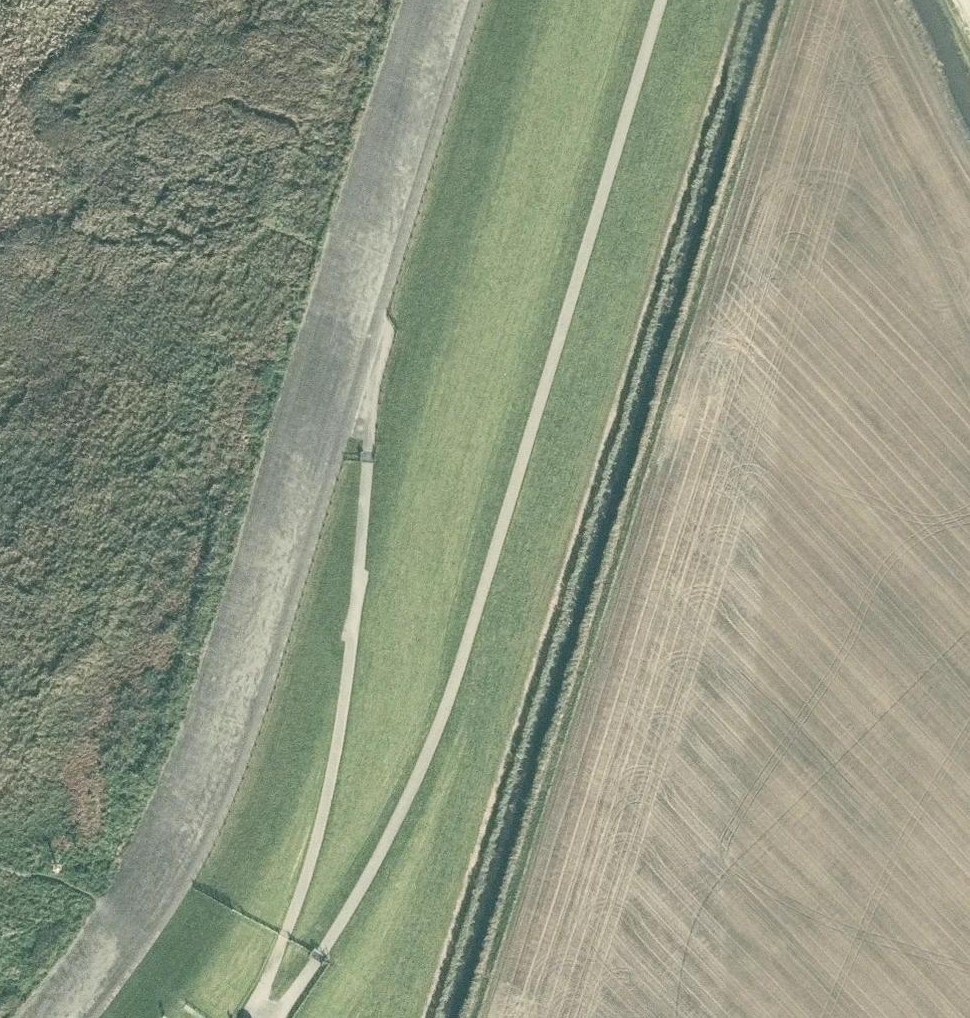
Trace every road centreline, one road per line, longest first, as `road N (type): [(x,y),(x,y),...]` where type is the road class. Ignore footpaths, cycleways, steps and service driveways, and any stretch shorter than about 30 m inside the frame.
road 1 (unclassified): [(275,1017),(360,885),(437,728),(659,0)]

